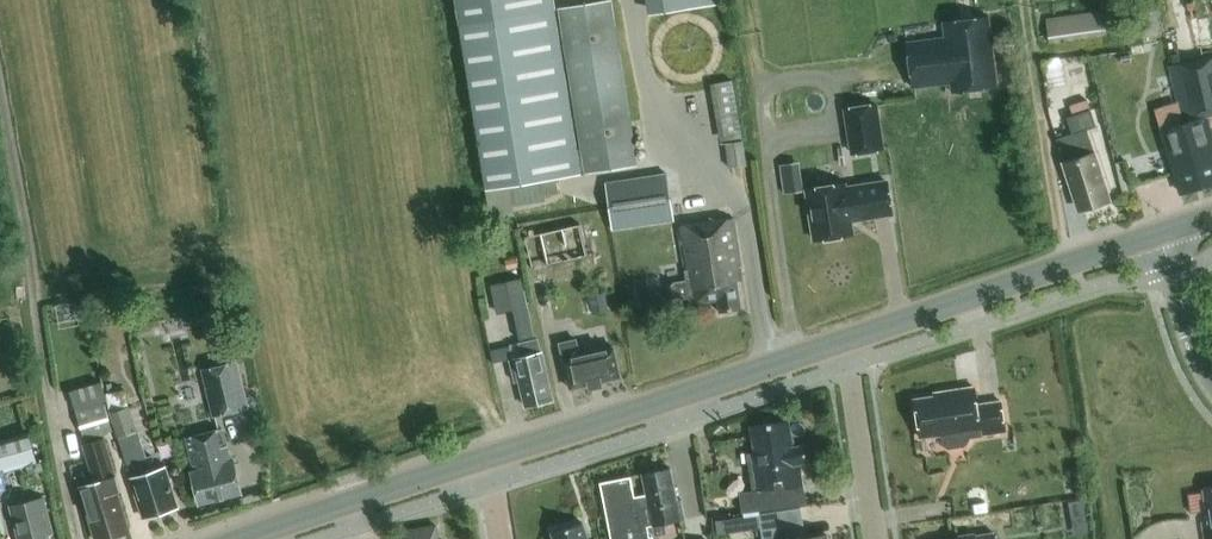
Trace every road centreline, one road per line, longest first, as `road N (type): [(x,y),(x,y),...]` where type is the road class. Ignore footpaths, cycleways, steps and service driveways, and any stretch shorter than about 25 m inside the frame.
road 1 (track): [(78,538),(0,119)]
road 2 (tertiary): [(485,462),(844,342)]
road 3 (tertiary): [(844,342),(1160,237)]
road 4 (tertiary): [(251,538),(485,462)]
road 5 (residential): [(876,538),(844,342)]
road 6 (tertiary): [(1211,380),(1160,237)]

